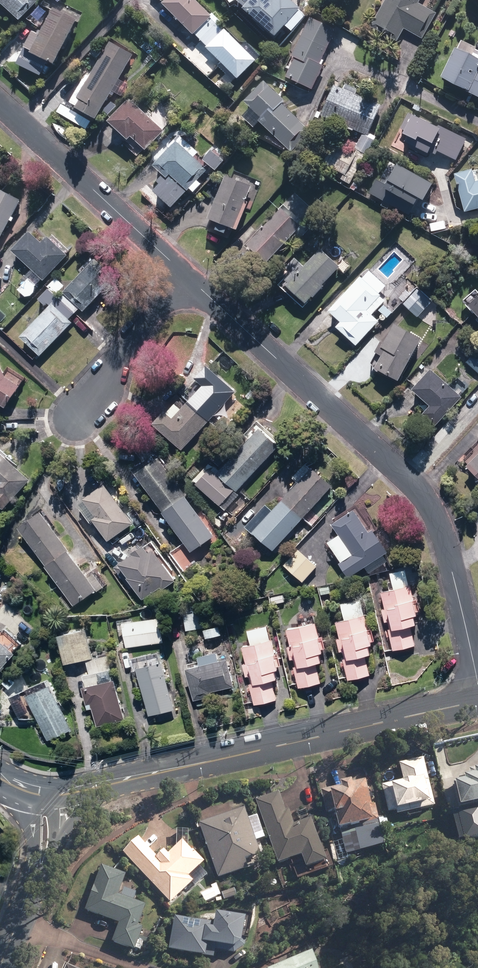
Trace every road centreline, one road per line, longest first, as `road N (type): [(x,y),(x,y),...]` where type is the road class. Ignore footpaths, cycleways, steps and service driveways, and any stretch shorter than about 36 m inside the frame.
road 1 (residential): [(477,678),(430,505),(194,285)]
road 2 (tertiary): [(120,780),(477,702)]
road 3 (residential): [(194,285),(0,104)]
road 4 (residential): [(194,285),(70,415)]
road 5 (tertiary): [(120,780),(80,814),(35,876)]

